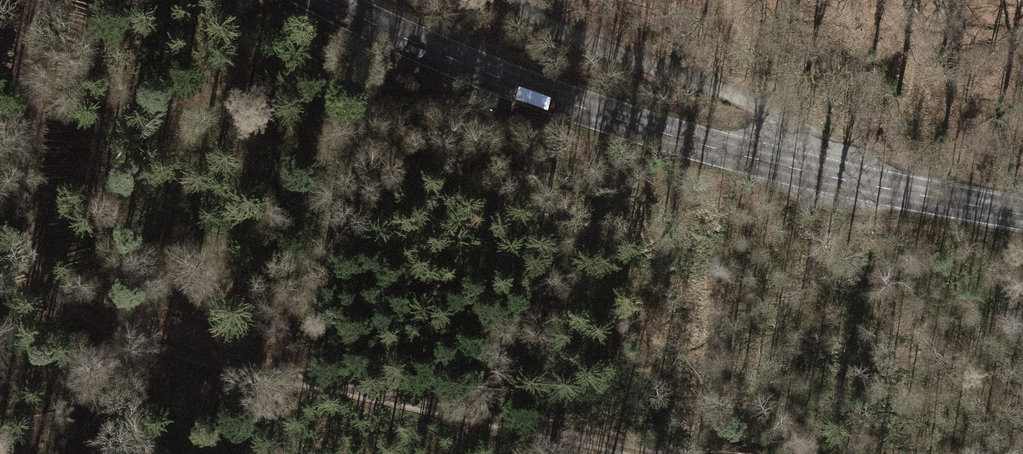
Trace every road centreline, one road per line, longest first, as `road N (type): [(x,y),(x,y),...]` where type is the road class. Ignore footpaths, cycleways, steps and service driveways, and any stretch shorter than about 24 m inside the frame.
road 1 (secondary): [(1022,215),(668,135),(394,34),(327,0)]
road 2 (track): [(634,453),(340,397),(114,328)]
road 3 (track): [(48,0),(19,135),(42,268),(114,328)]
road 4 (track): [(516,0),(526,16),(762,113),(768,127),(763,160)]

